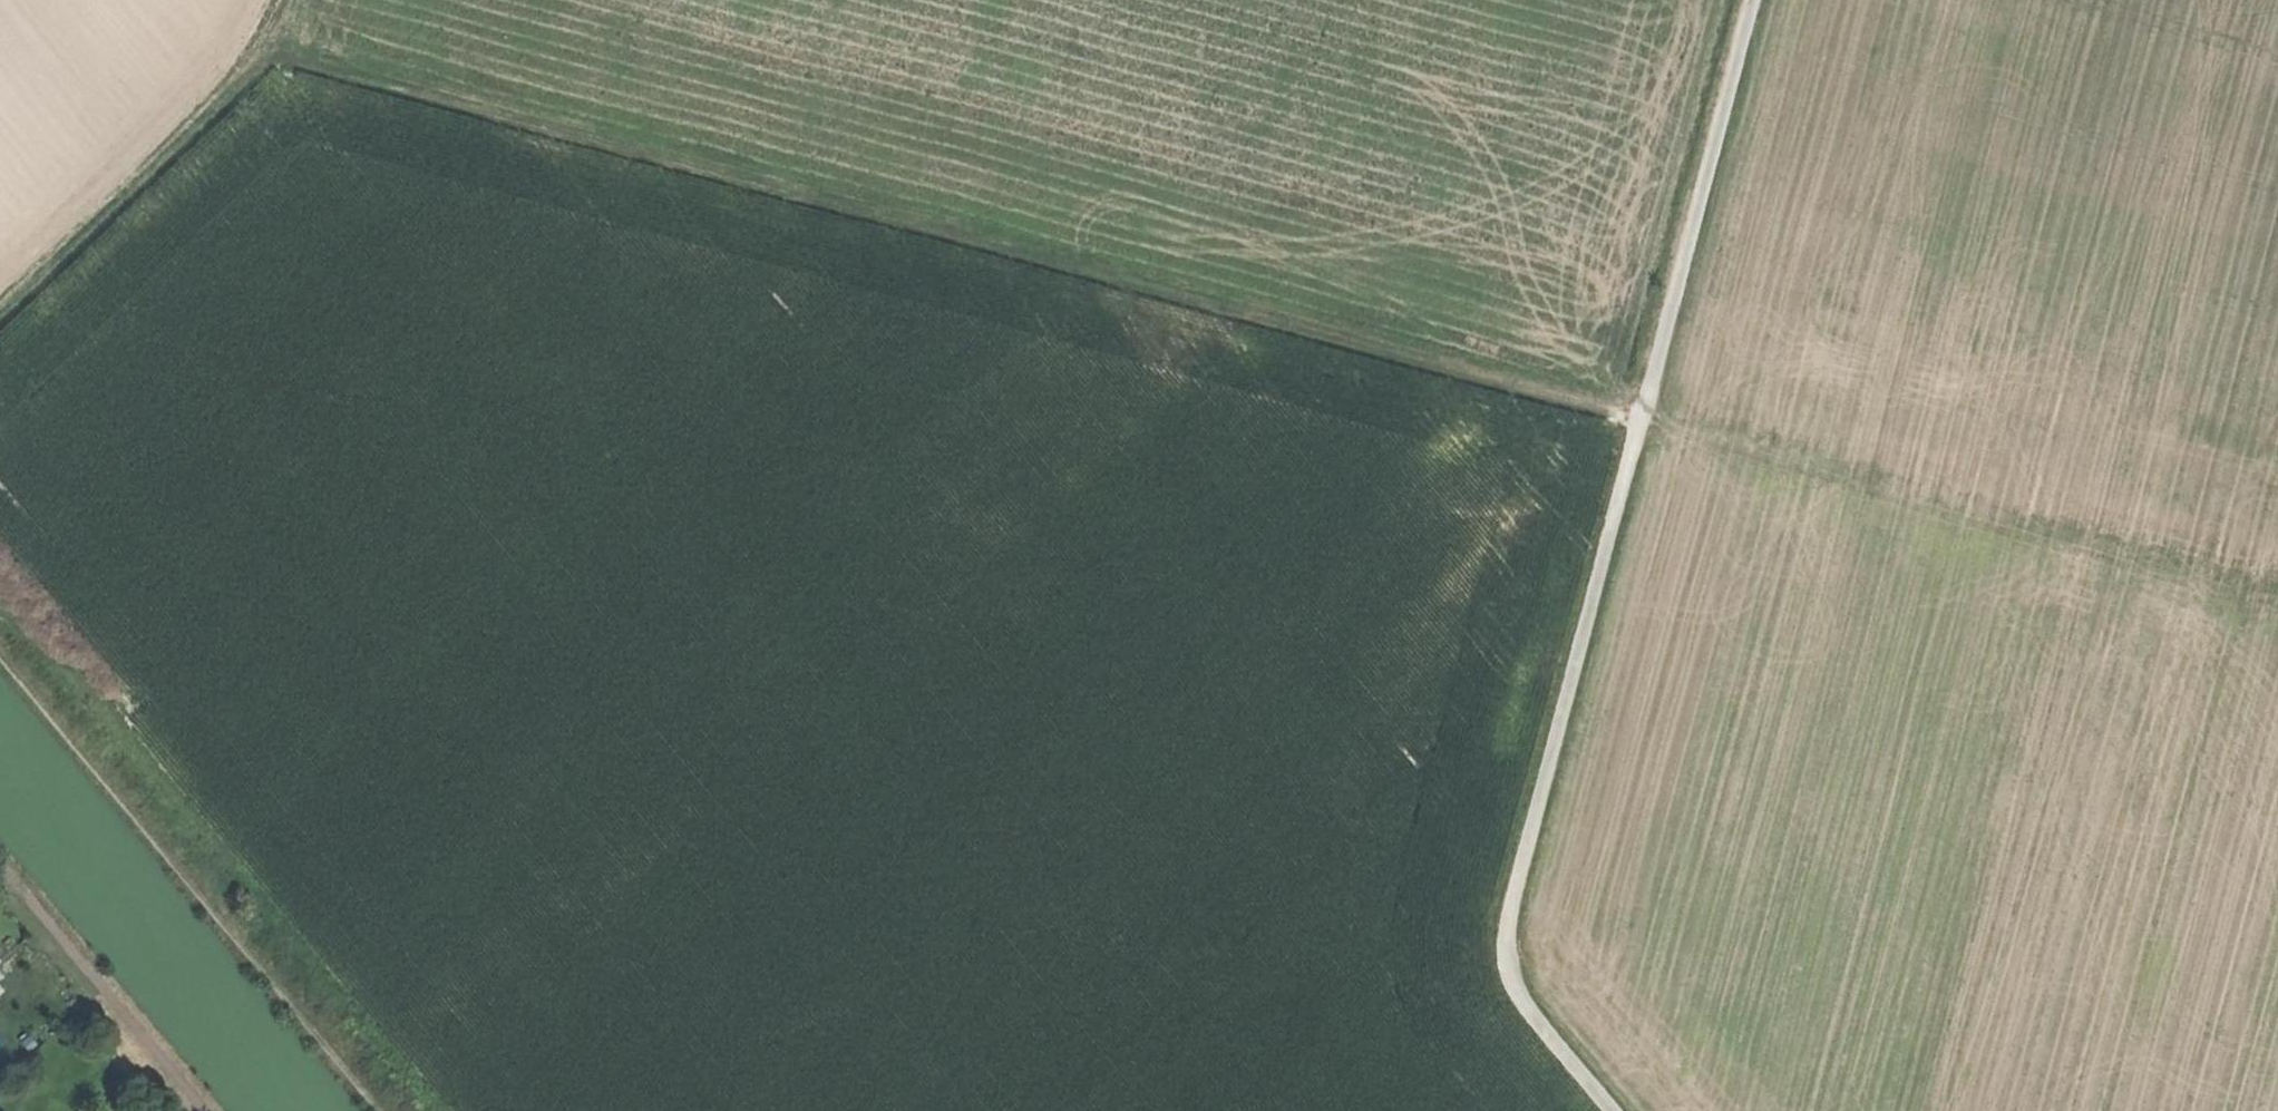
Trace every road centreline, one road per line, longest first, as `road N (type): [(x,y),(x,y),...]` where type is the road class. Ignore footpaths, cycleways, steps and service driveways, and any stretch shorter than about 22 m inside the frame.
road 1 (track): [(276,50),(1648,421)]
road 2 (track): [(1639,1110),(1535,988),(1519,934),(1648,421)]
road 3 (track): [(376,1110),(0,658)]
road 4 (track): [(300,0),(291,31),(229,108),(0,314)]
road 5 (track): [(1648,421),(1760,0)]

